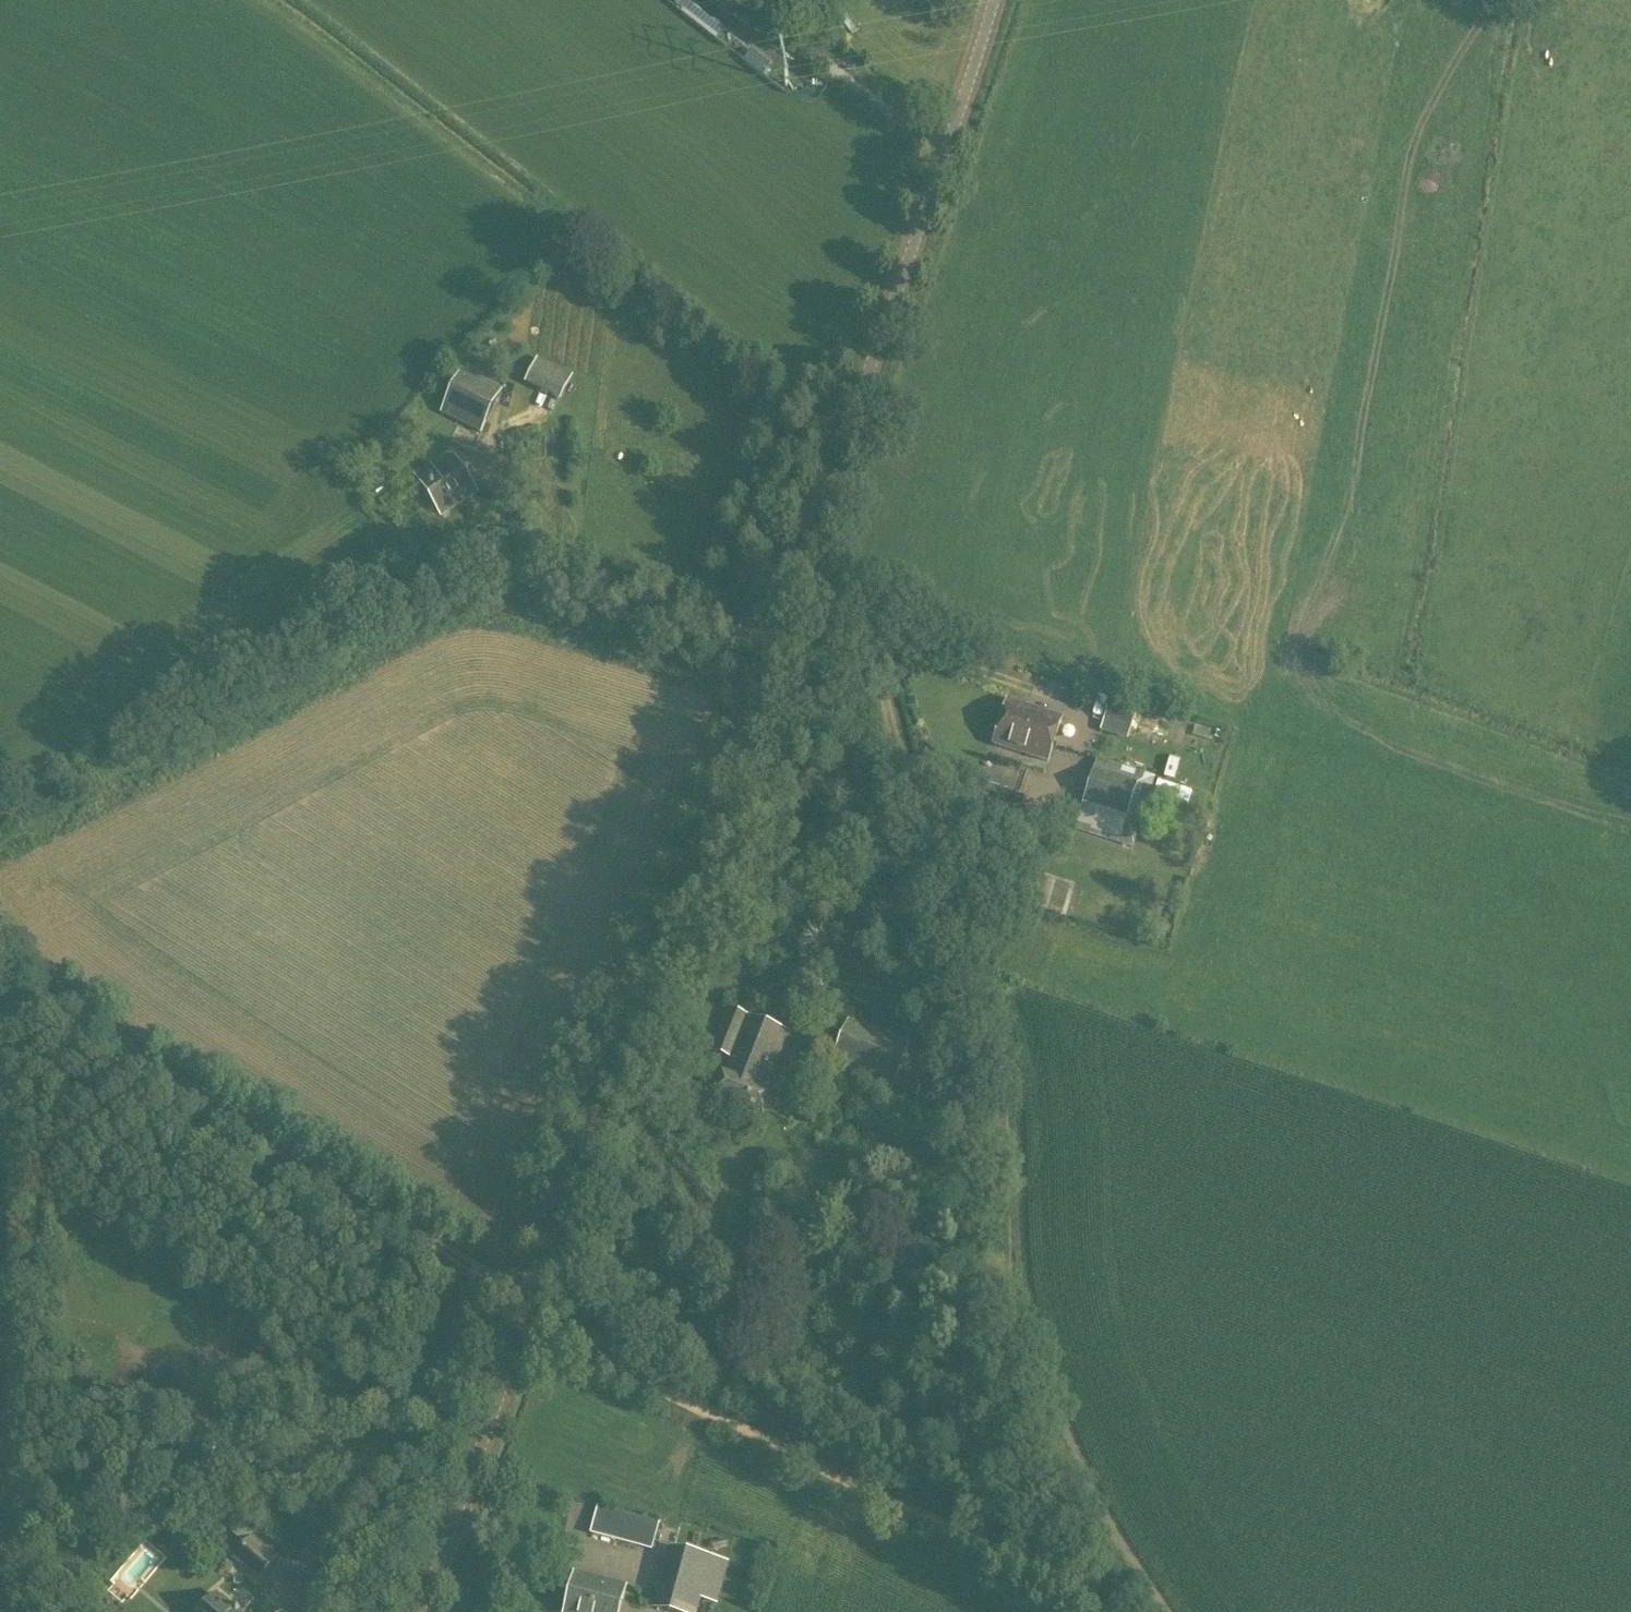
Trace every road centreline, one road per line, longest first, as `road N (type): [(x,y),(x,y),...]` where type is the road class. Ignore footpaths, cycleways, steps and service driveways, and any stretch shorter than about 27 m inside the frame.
road 1 (unclassified): [(412,1611),(959,134),(995,0)]
road 2 (track): [(793,584),(848,613),(865,637),(975,1009),(999,1120),(1009,1394),(1026,1496),(1064,1582)]
road 3 (track): [(534,1296),(466,1264),(201,1099),(0,949)]
road 4 (track): [(1064,1582),(527,1314)]

